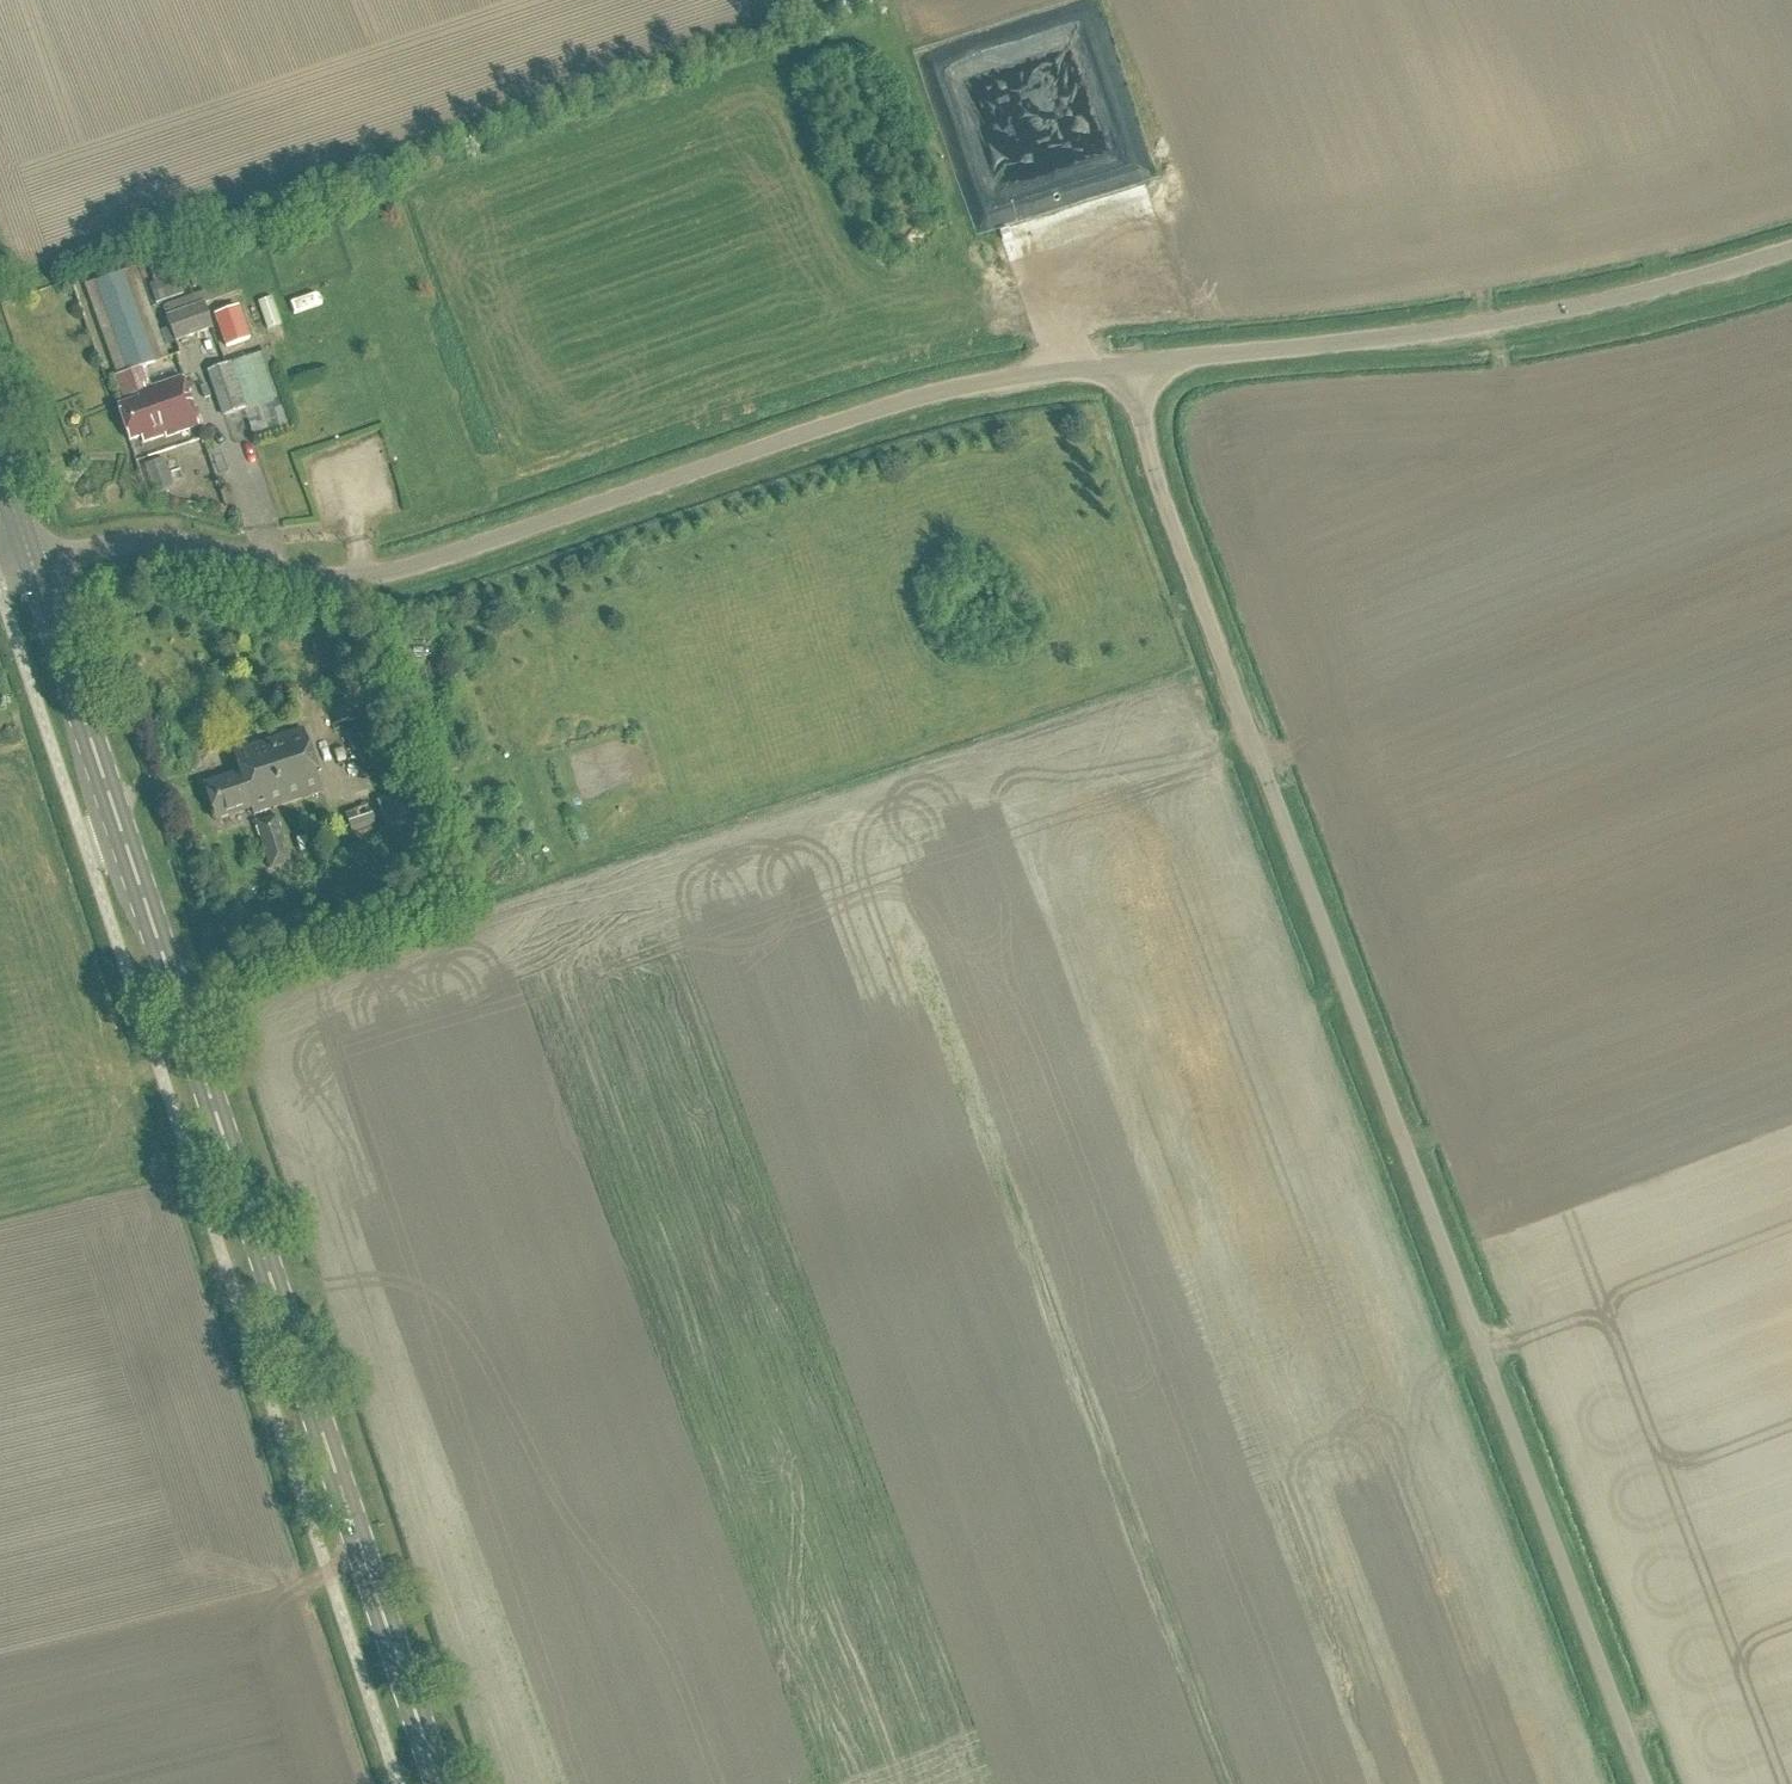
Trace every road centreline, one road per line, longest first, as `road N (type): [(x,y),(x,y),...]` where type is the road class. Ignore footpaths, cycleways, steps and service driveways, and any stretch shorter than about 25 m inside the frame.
road 1 (unclassified): [(1646,1783),(1153,471),(1138,363)]
road 2 (primary): [(440,1783),(31,564)]
road 3 (tertiary): [(31,564),(162,542),(301,576),(408,569),(861,414),(984,383),(1138,363)]
road 4 (tertiary): [(1138,363),(1519,321),(1791,251)]

